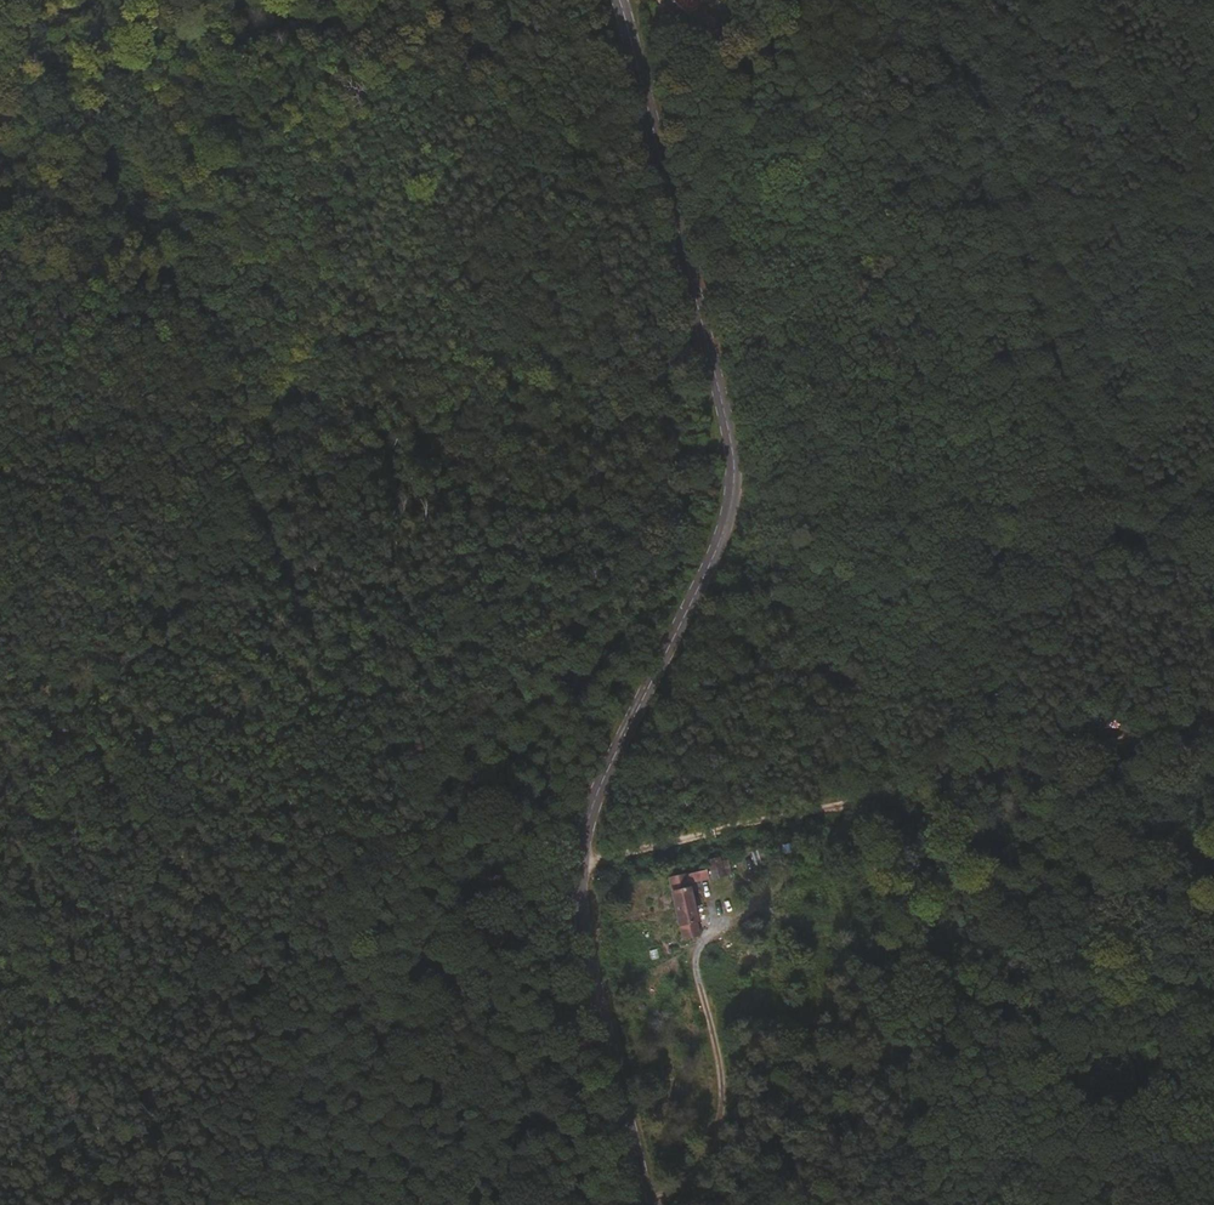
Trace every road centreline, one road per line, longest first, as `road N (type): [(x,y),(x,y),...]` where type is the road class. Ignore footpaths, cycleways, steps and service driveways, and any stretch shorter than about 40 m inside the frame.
road 1 (tertiary): [(647,1204),(591,953),(581,866),(596,801),(719,545),(733,481),(705,326),(620,0)]
road 2 (track): [(862,819),(1213,735)]
road 3 (track): [(862,819),(761,828),(581,866)]

